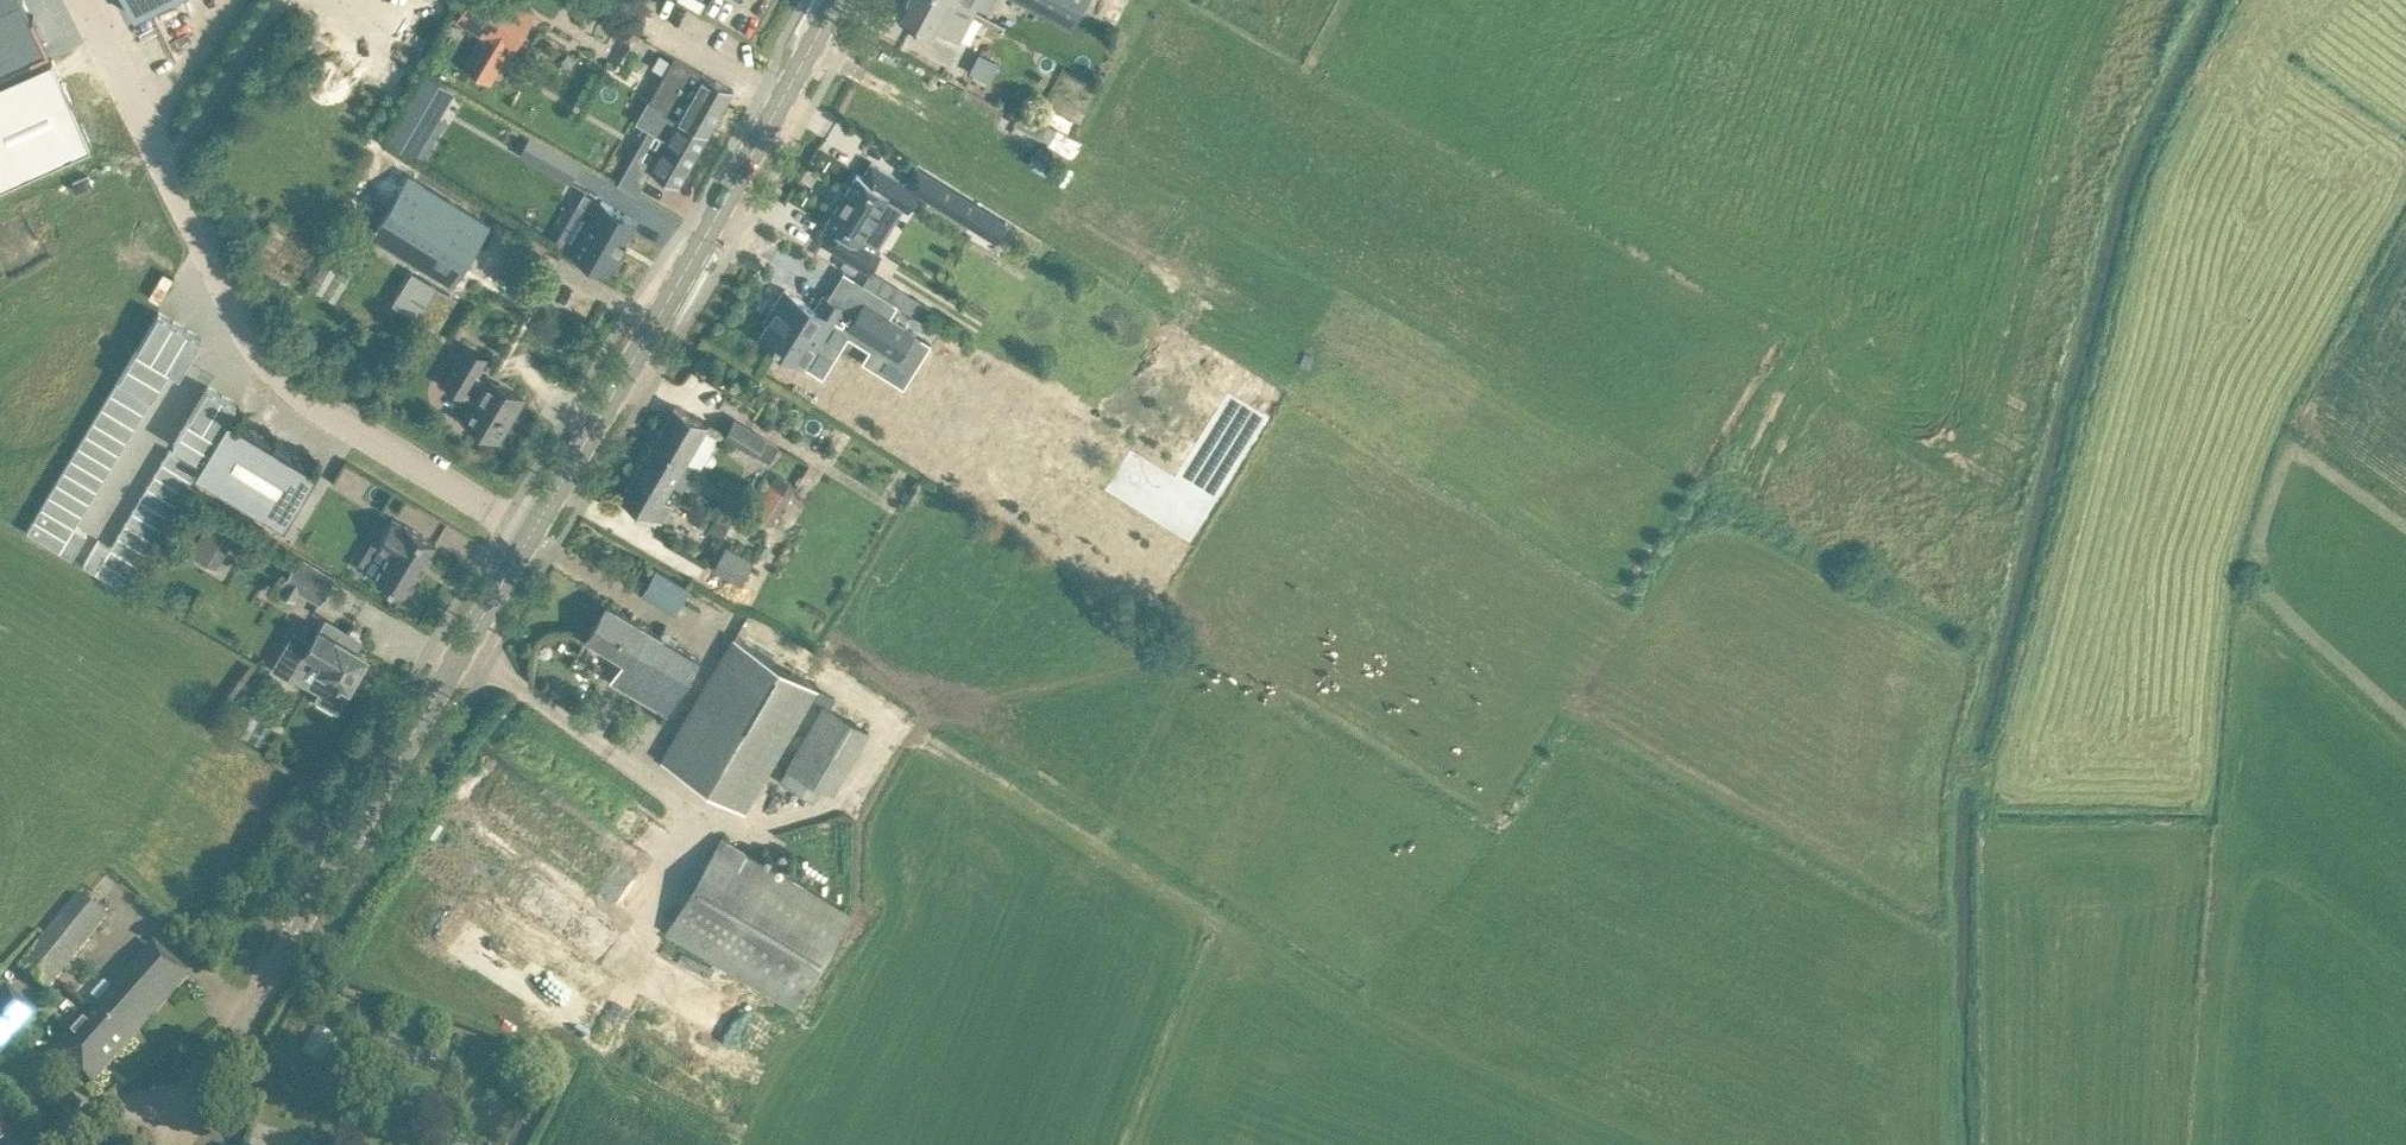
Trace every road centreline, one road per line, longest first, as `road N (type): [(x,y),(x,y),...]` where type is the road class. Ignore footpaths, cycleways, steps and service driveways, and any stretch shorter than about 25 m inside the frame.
road 1 (unclassified): [(83,0),(263,357),(286,383),(530,534)]
road 2 (tertiary): [(189,1123),(530,534)]
road 3 (tertiary): [(530,534),(836,0)]
road 4 (residential): [(60,1144),(110,1109),(142,1101),(189,1123)]

